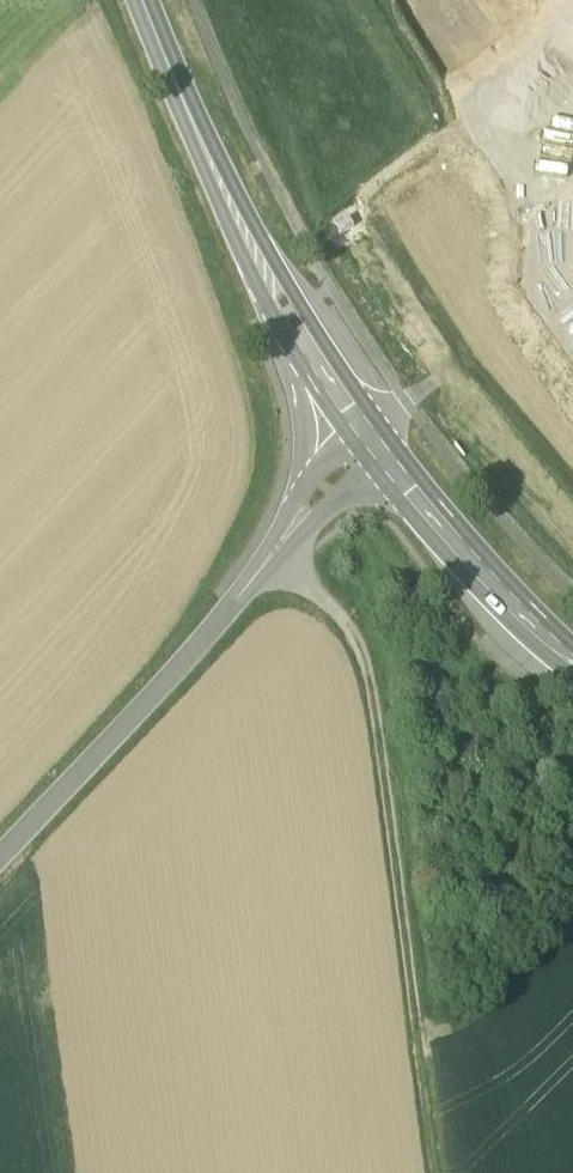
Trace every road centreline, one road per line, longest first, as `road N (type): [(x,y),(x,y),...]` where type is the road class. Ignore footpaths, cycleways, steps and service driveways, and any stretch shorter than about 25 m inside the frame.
road 1 (track): [(269,561),(342,618),(366,666),(422,1044)]
road 2 (unclassified): [(269,561),(0,862)]
road 3 (unclassified): [(236,214),(285,319),(306,440),(302,490),(269,561)]
road 4 (secondary): [(572,661),(380,447)]
road 5 (secondary): [(380,447),(236,214)]
road 6 (secondary): [(236,214),(145,0)]
road 7 (unclassified): [(380,447),(269,561)]
road 8 (track): [(437,1172),(422,1044)]

